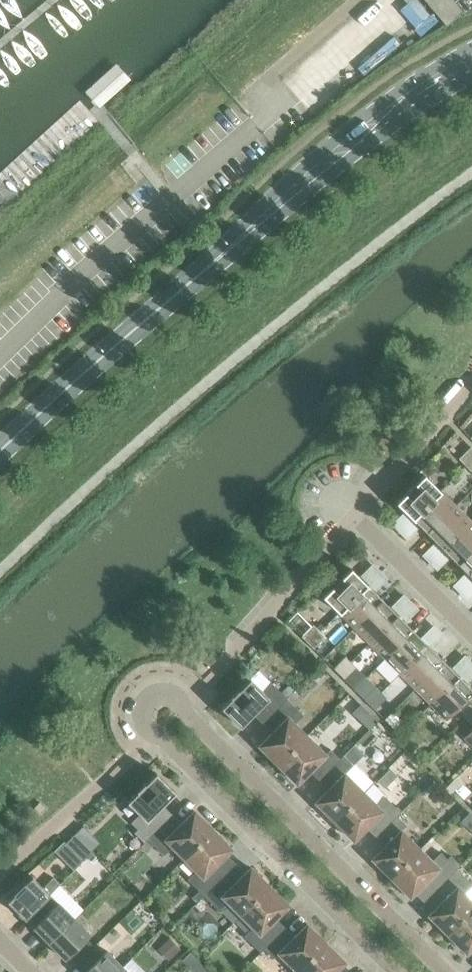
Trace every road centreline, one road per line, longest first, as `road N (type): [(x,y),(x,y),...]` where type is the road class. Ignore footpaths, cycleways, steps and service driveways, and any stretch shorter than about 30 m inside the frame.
road 1 (residential): [(445,971),(176,697),(161,692),(142,705),(148,727),(396,971)]
road 2 (secondary): [(471,48),(350,129),(117,340)]
road 3 (secondary): [(117,340),(410,116),(471,78)]
road 4 (residential): [(471,639),(336,502)]
road 5 (secondary): [(0,453),(117,340)]

